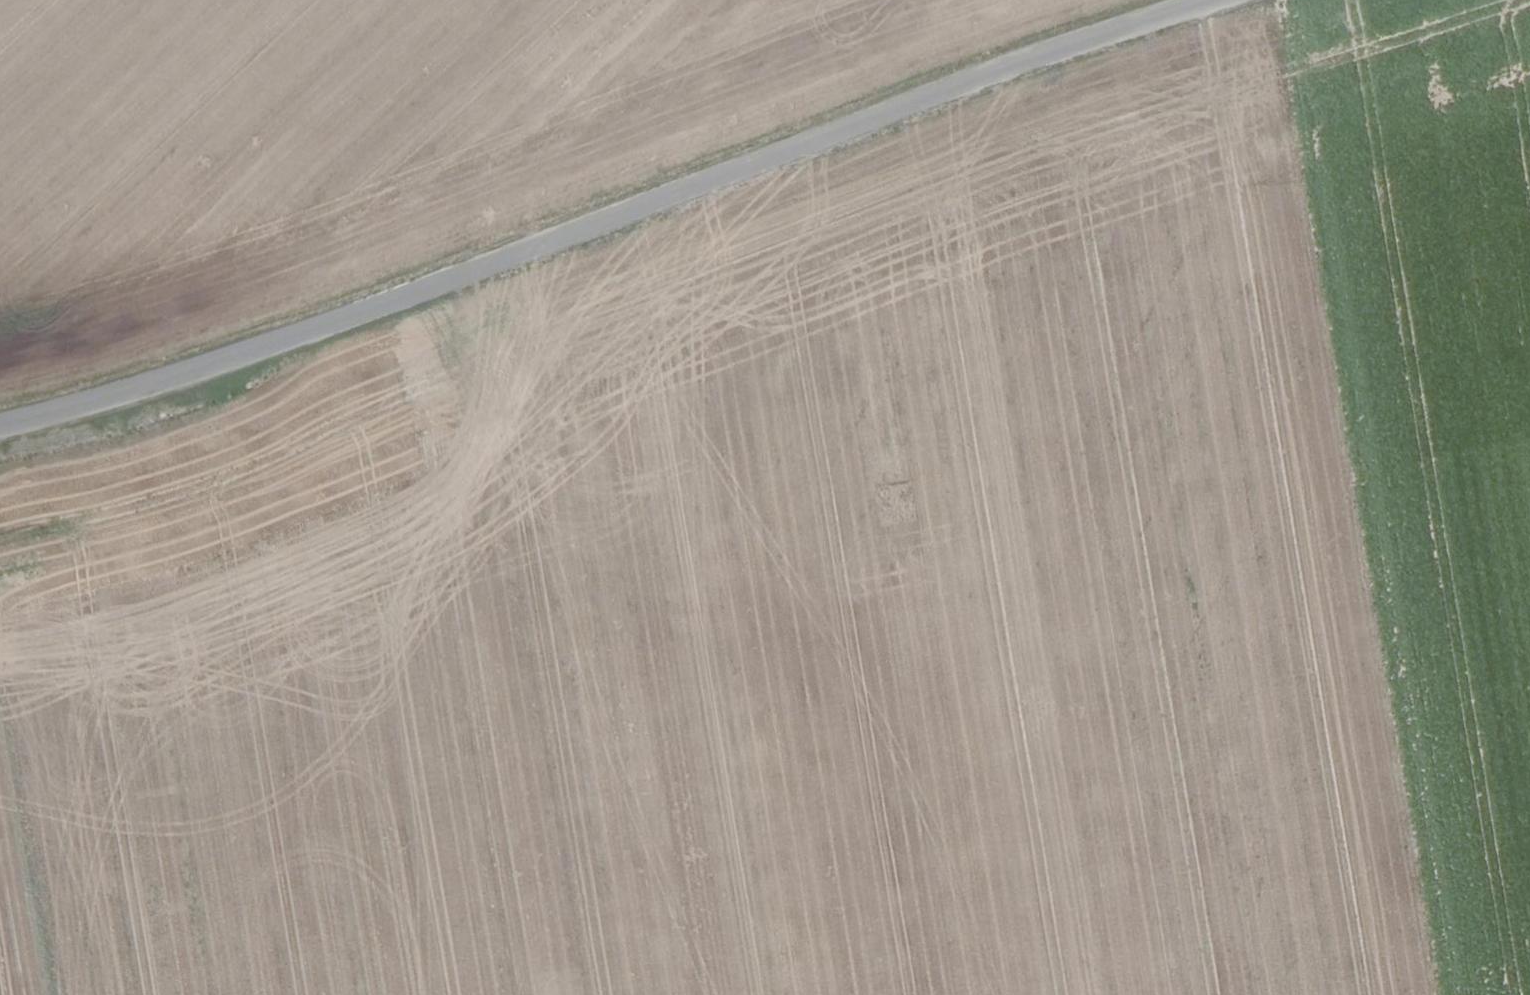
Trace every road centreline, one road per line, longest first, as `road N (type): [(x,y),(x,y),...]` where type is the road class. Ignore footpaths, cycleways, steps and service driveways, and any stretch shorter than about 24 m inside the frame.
road 1 (unclassified): [(0,428),(295,337),(1016,65),(1217,0)]

